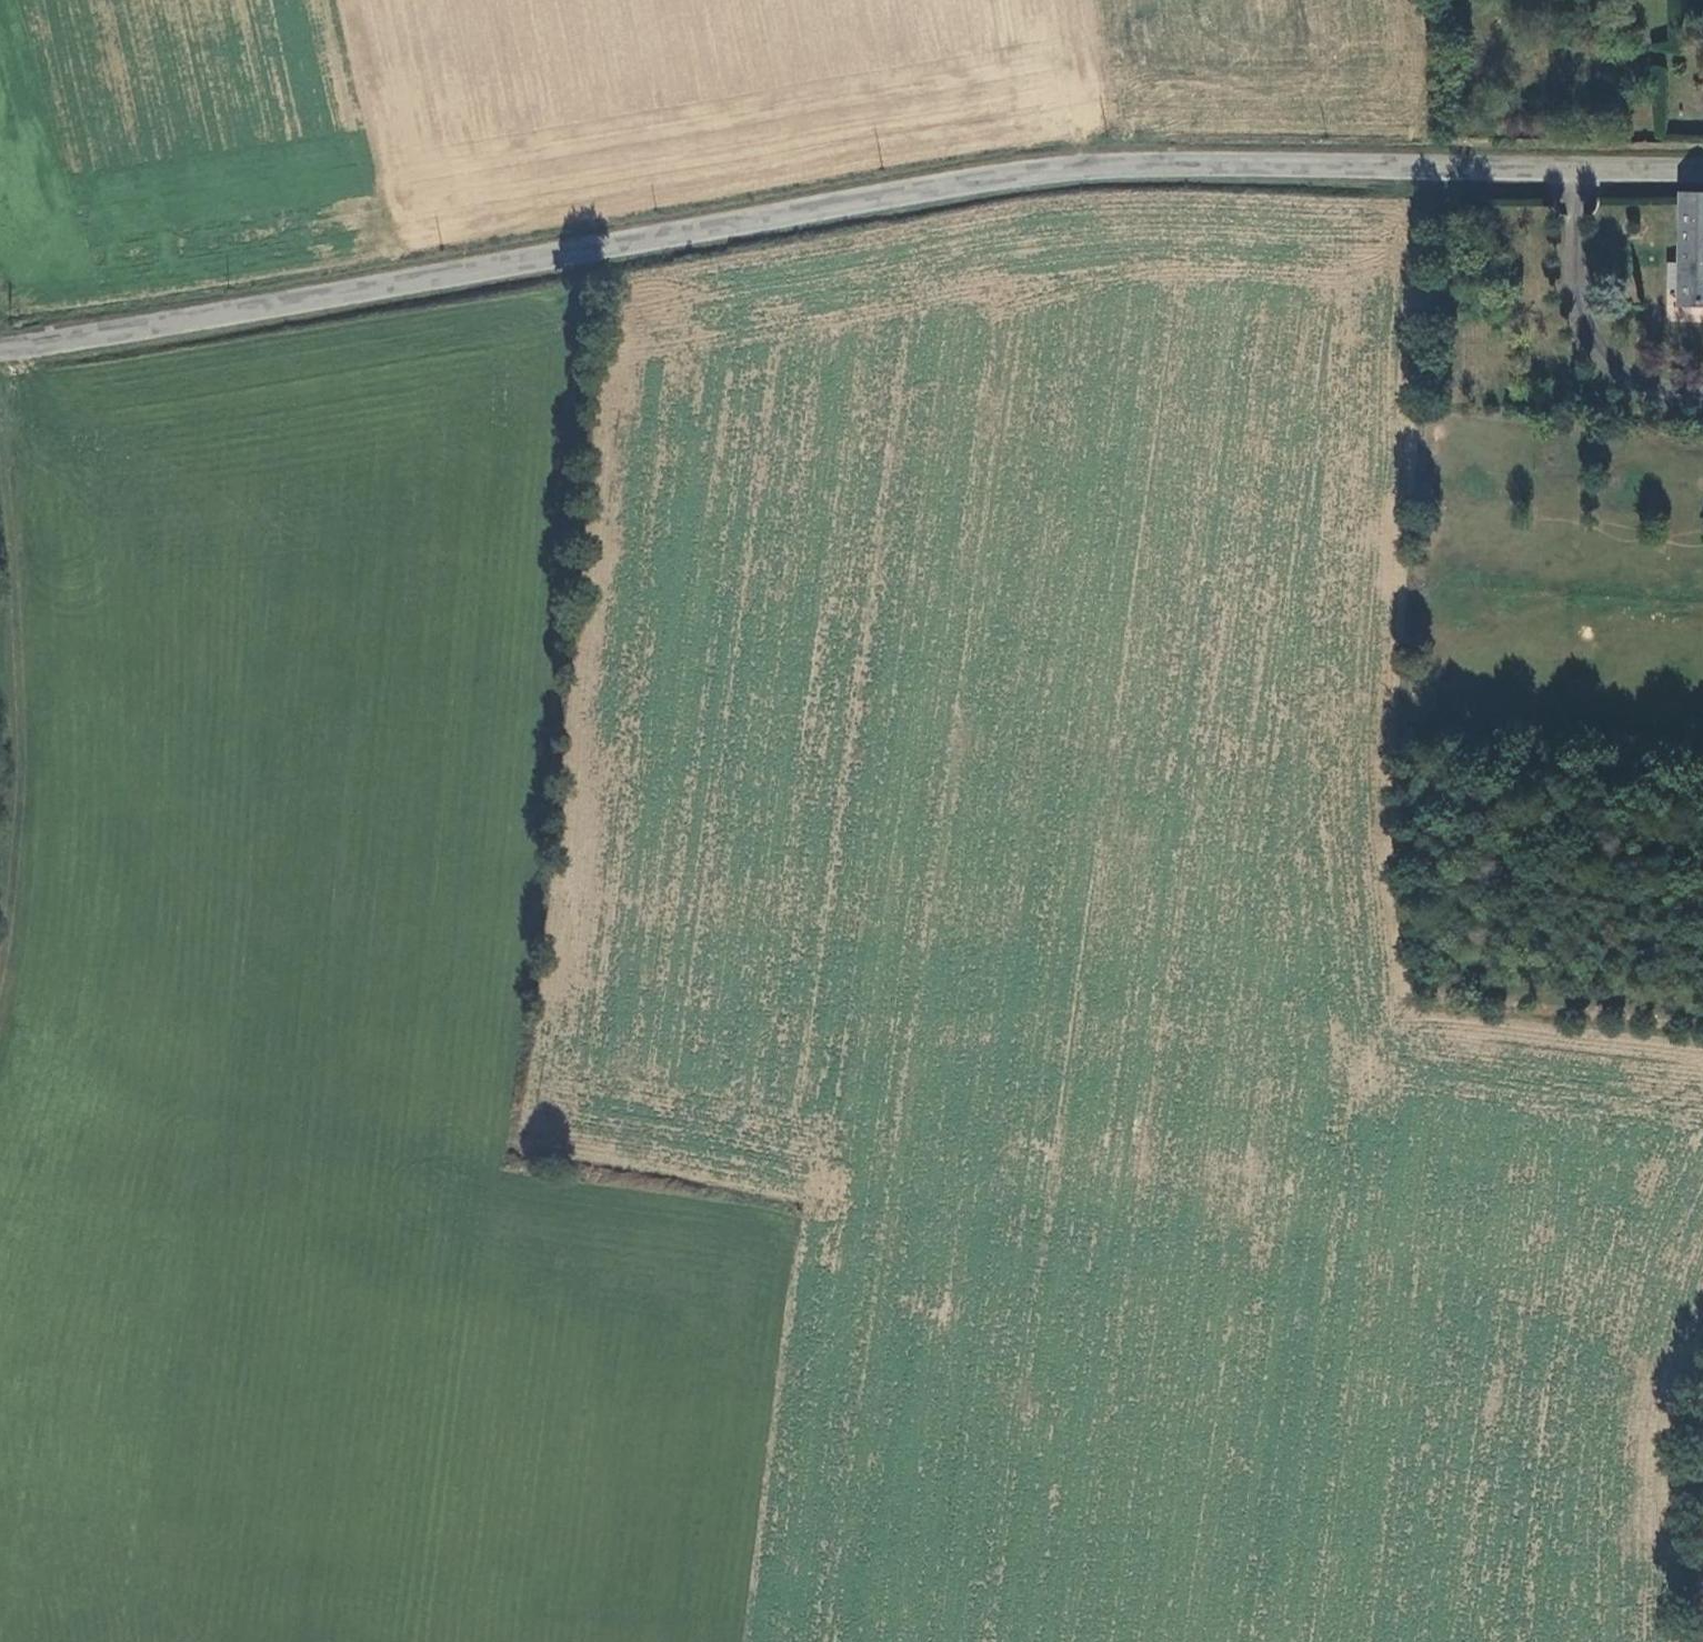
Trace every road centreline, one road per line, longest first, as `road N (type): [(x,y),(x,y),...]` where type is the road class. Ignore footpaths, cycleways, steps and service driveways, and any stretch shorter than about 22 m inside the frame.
road 1 (tertiary): [(0,354),(980,181),(1093,169),(1702,175)]

